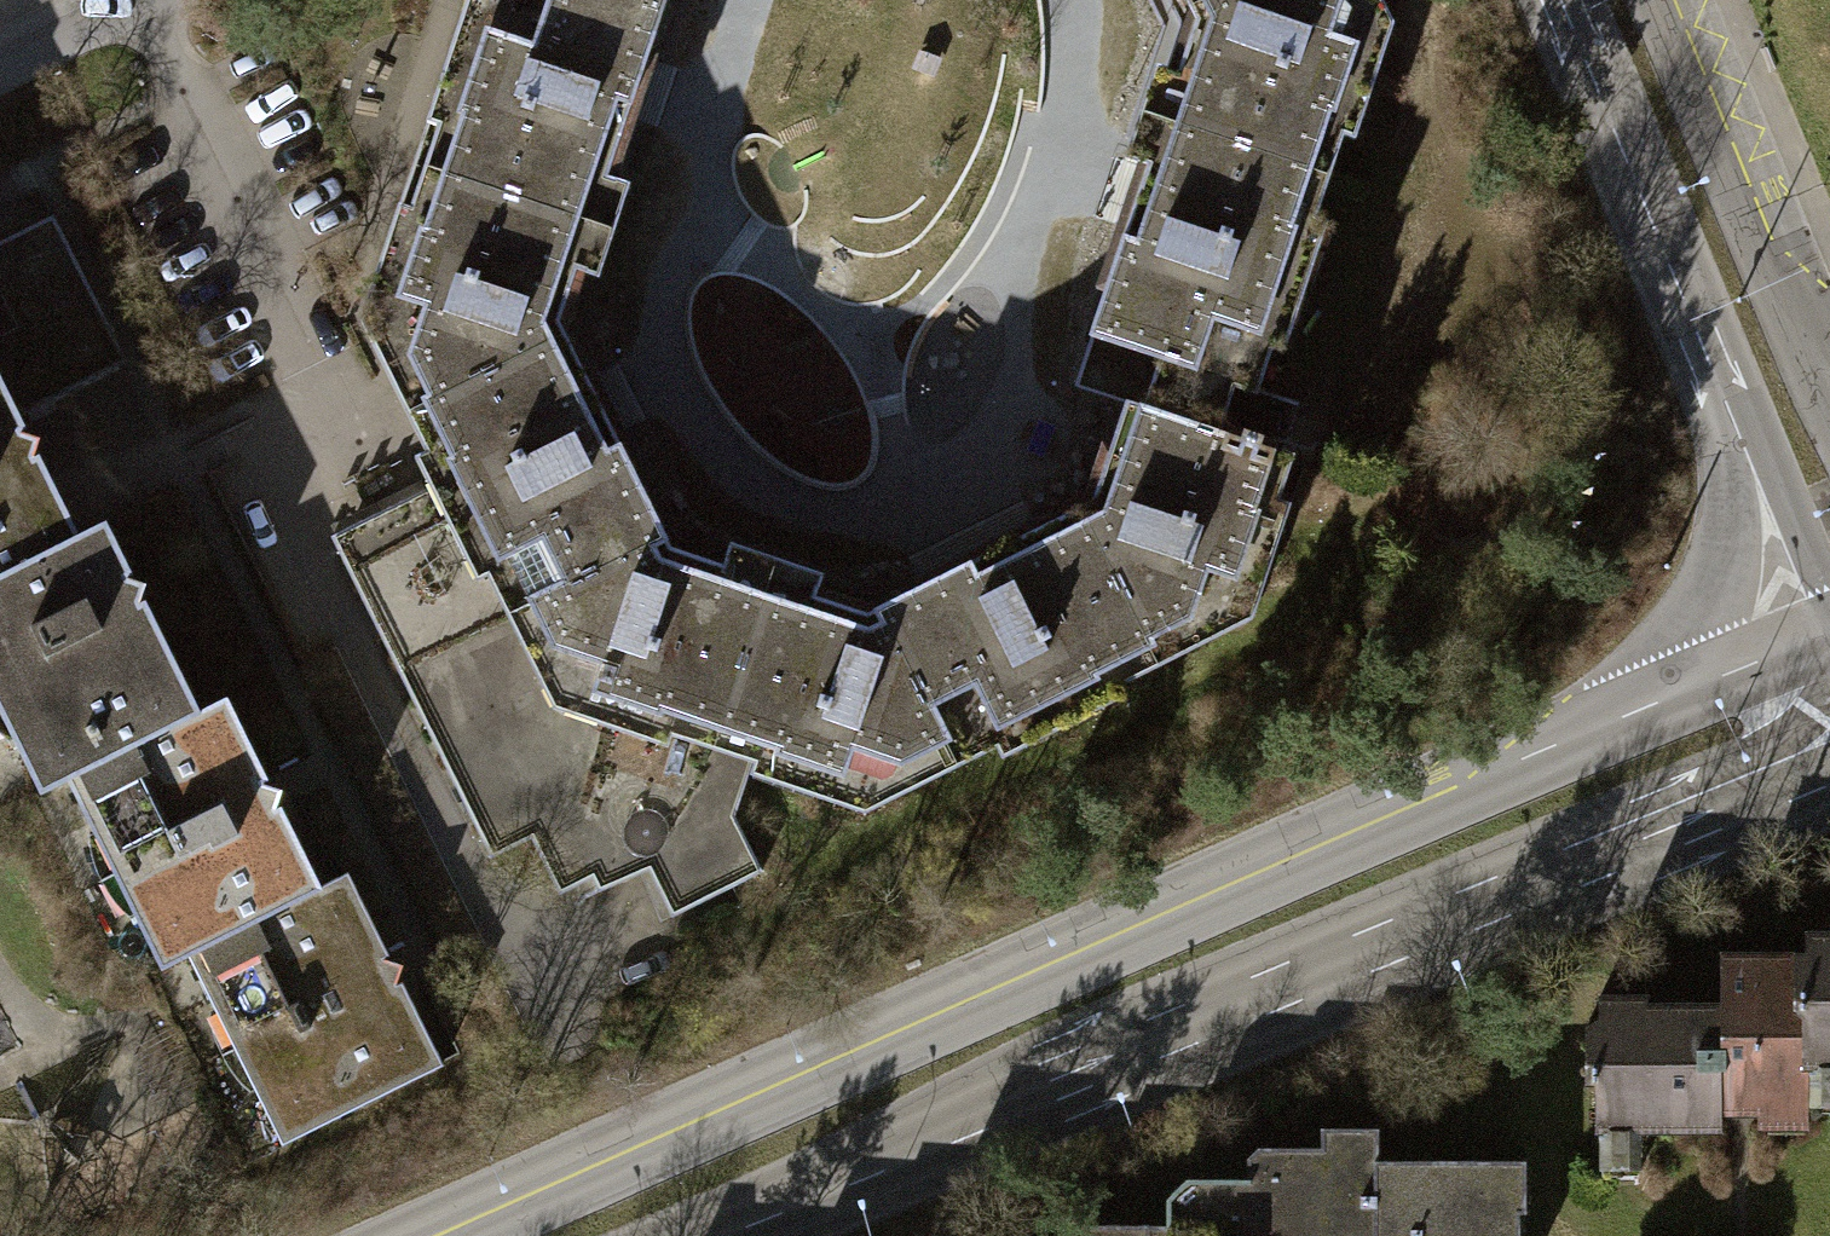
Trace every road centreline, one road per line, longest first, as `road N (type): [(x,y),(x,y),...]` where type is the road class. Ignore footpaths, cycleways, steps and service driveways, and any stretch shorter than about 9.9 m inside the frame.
road 1 (secondary): [(552,1235),(883,1086),(1574,795)]
road 2 (unclassified): [(1725,398),(1734,498),(1721,584),(1574,795)]
road 3 (unclassified): [(1561,0),(1725,398)]
road 4 (secondary): [(1574,795),(1821,691)]
road 5 (unclassified): [(1771,246),(1670,0)]
road 6 (unclassified): [(1725,398),(1782,482),(1829,594)]
road 7 (unclassified): [(1829,403),(1771,246)]

